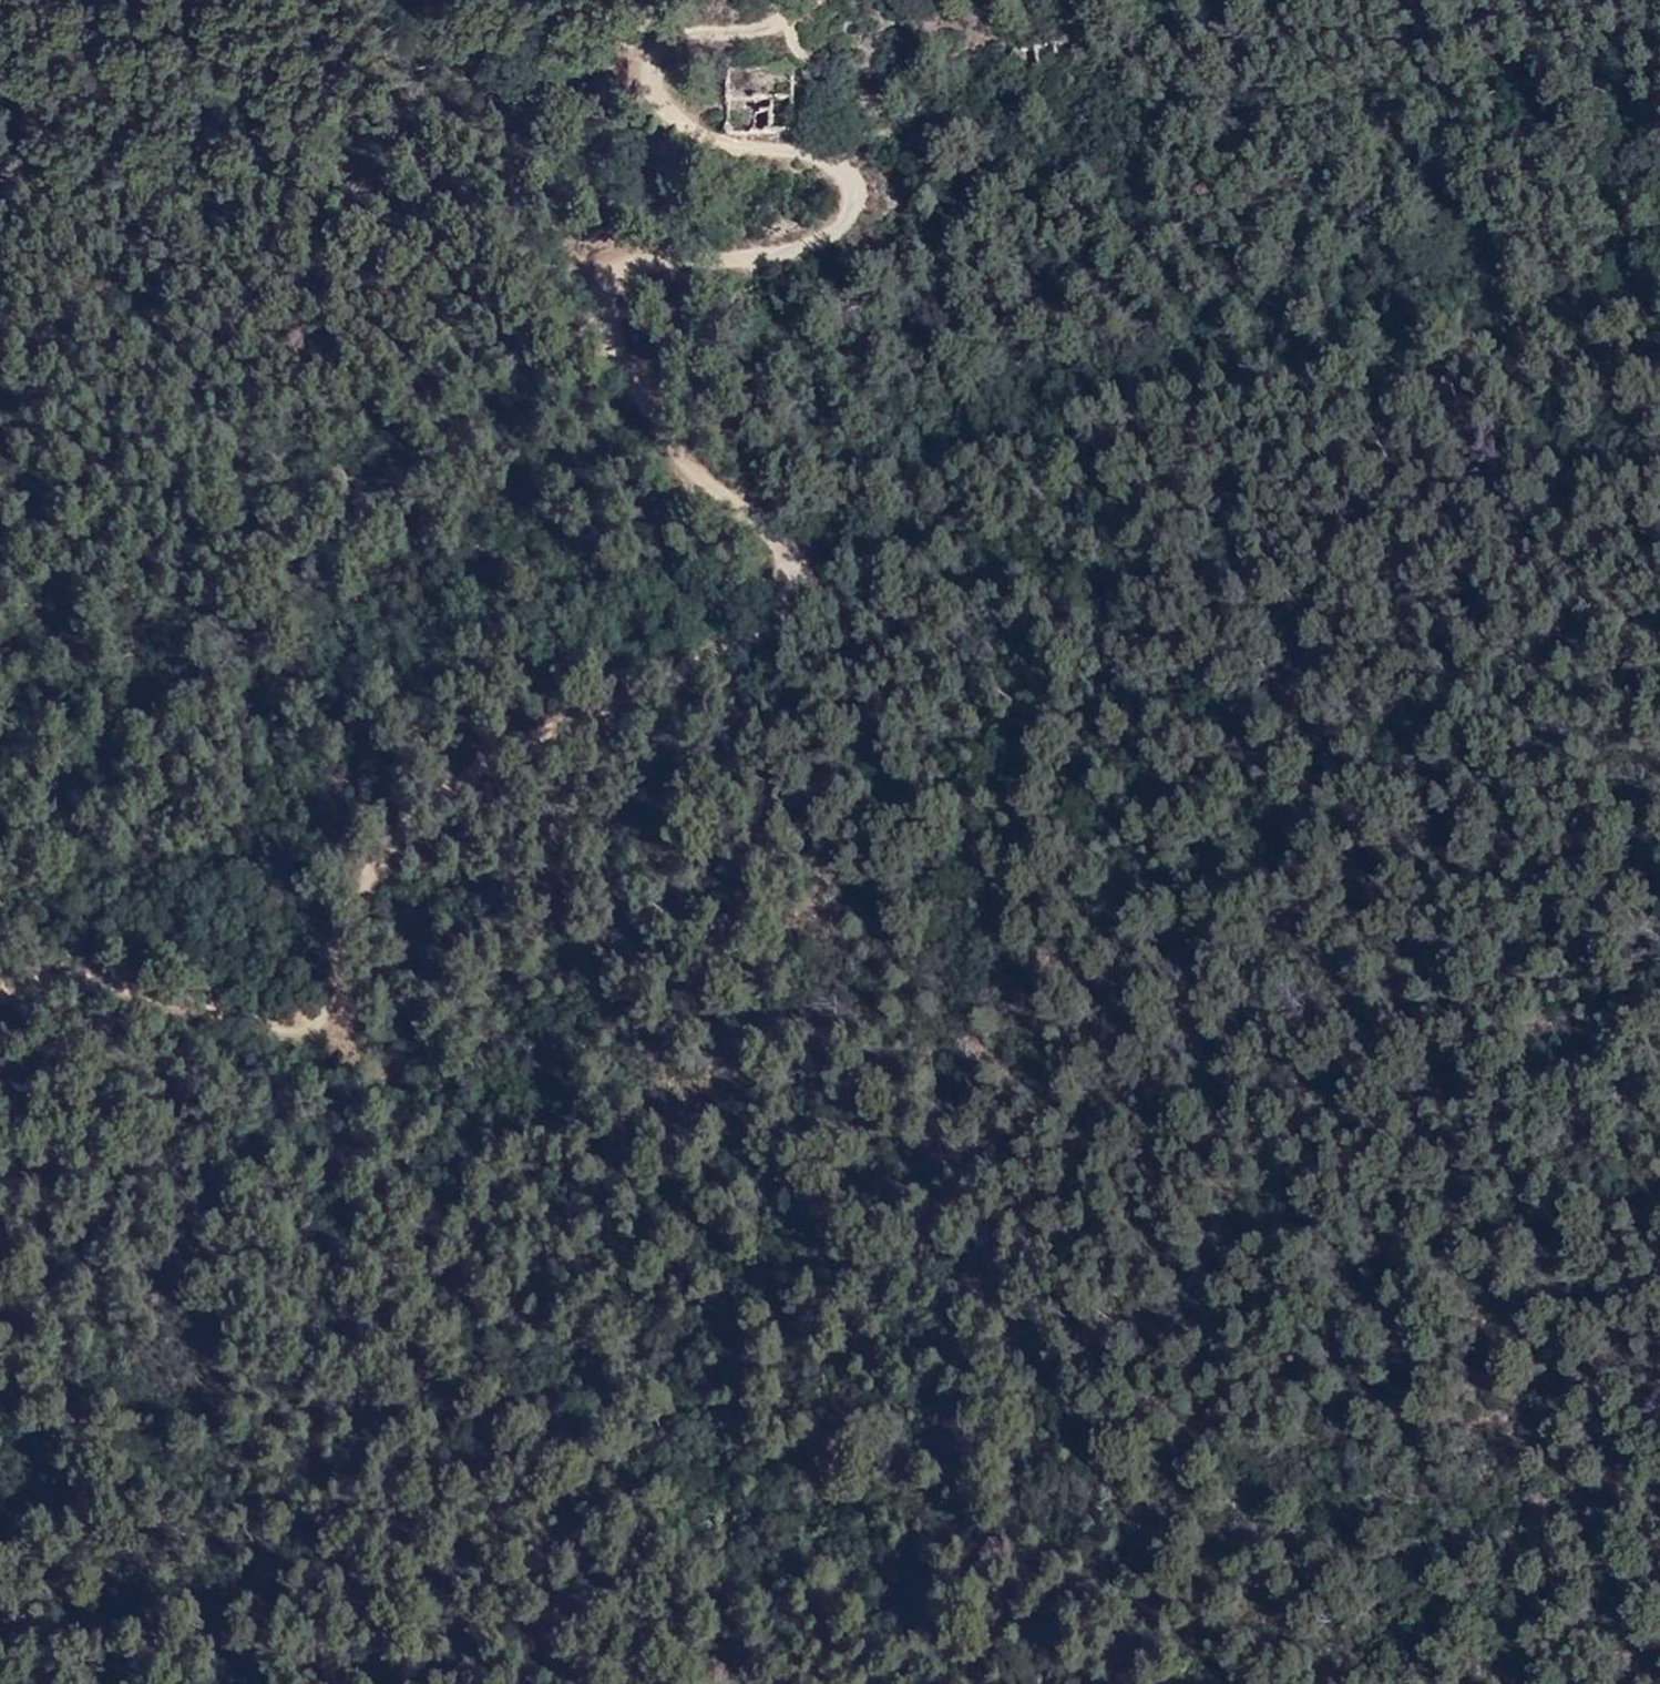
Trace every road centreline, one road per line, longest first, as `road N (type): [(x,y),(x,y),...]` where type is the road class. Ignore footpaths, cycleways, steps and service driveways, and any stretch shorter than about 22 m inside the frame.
road 1 (track): [(808,0),(774,27),(672,30),(629,46),(724,130),(870,163),(863,226),(753,269),(649,325),(637,408),(683,459),(814,564)]
road 2 (track): [(814,564),(601,692),(523,787),(405,855),(376,882),(289,925),(316,1034),(165,1001),(57,964),(0,975)]

